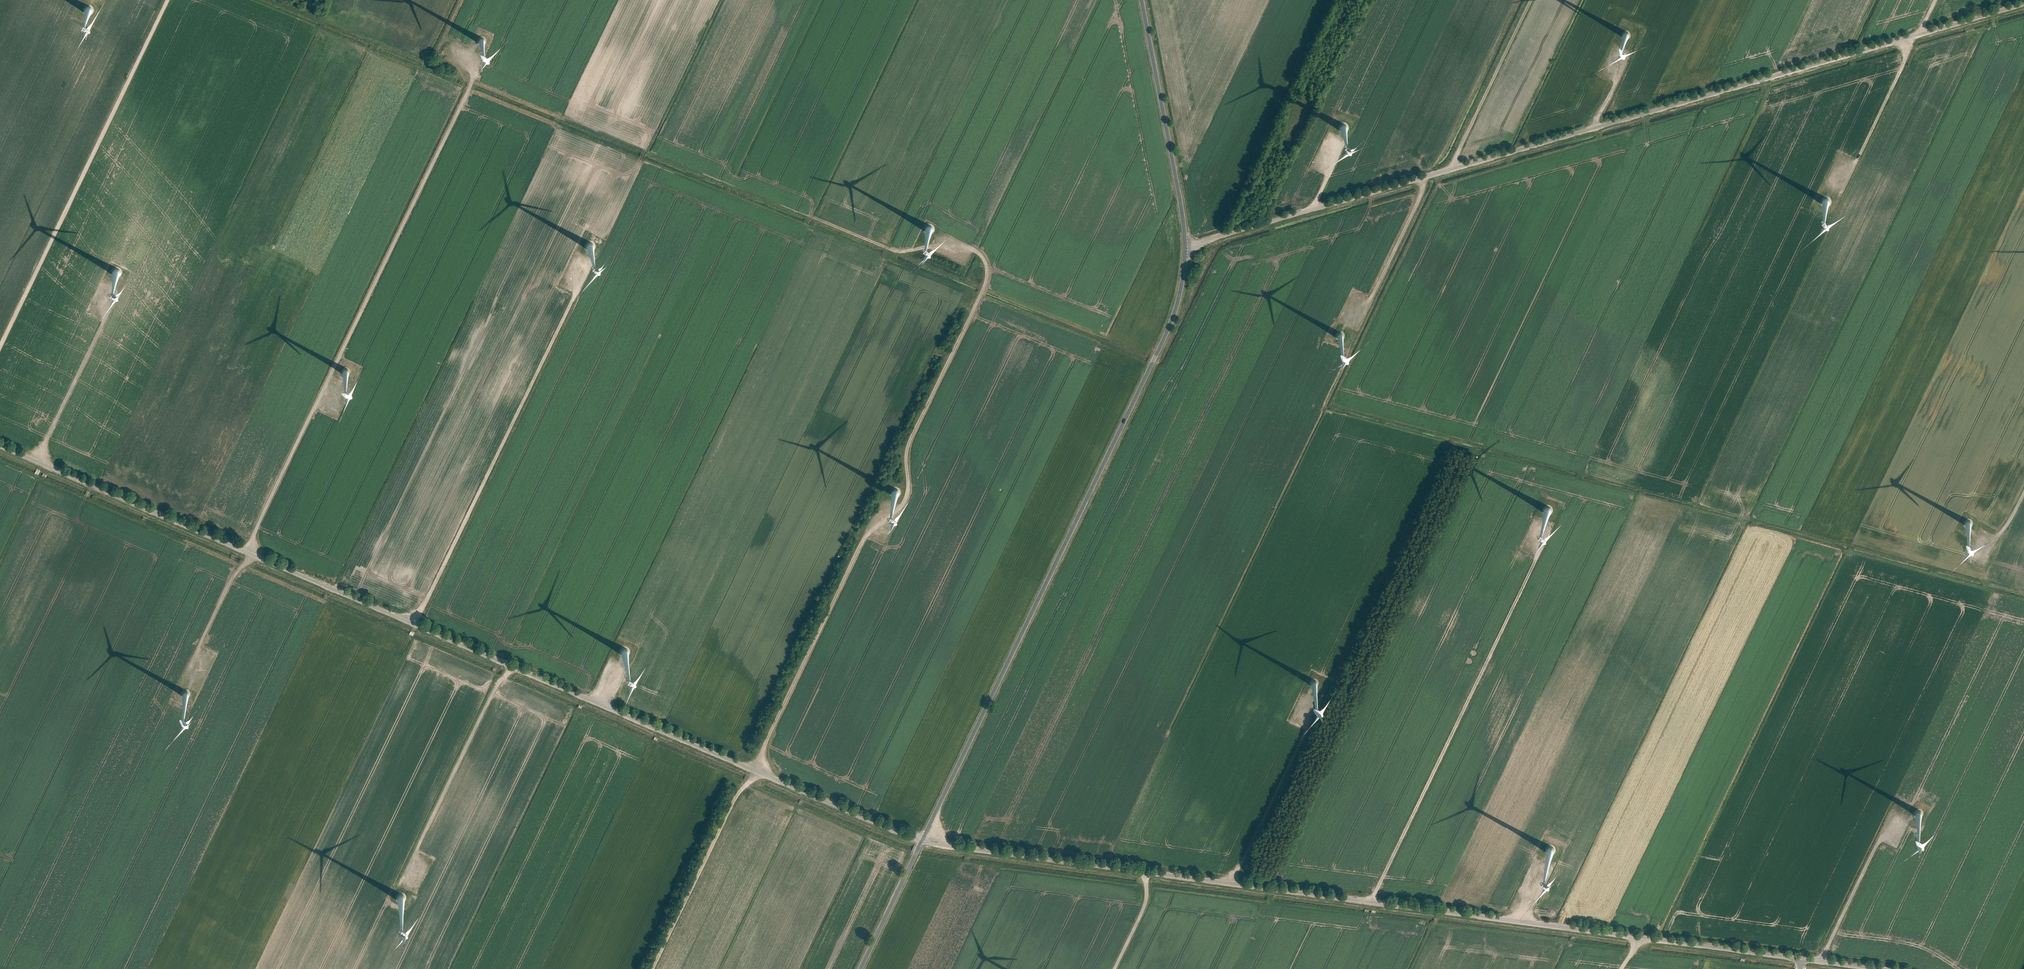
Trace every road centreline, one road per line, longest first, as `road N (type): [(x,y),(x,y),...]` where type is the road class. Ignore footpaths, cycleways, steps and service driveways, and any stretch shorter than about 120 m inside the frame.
road 1 (unclassified): [(0,445),(922,841)]
road 2 (unclassified): [(922,841),(1880,968)]
road 3 (unclassified): [(1186,246),(2023,4)]
road 4 (track): [(755,769),(876,514),(896,511),(907,497),(906,451),(989,272),(967,247),(885,247),(809,214)]
road 5 (track): [(191,666),(469,88),(467,53)]
road 6 (tertiary): [(1186,246),(1167,337),(922,841)]
road 7 (track): [(1371,900),(1548,532)]
road 8 (track): [(408,620),(427,599),(588,269)]
road 9 (track): [(0,343),(165,0)]
road 10 (tertiary): [(1143,0),(1186,246)]
road 11 (track): [(513,665),(403,876)]
road 12 (track): [(762,772),(739,793),(653,968)]
road 13 (track): [(1321,698),(1228,881)]
road 14 (track): [(1449,169),(1532,0)]
road 15 (track): [(37,461),(117,293)]
road 16 (track): [(1888,820),(1822,962)]
road 17 (track): [(1908,37),(1846,180)]
road 18 (track): [(1423,177),(1363,316)]
road 19 (tertiary): [(922,841),(860,968)]

